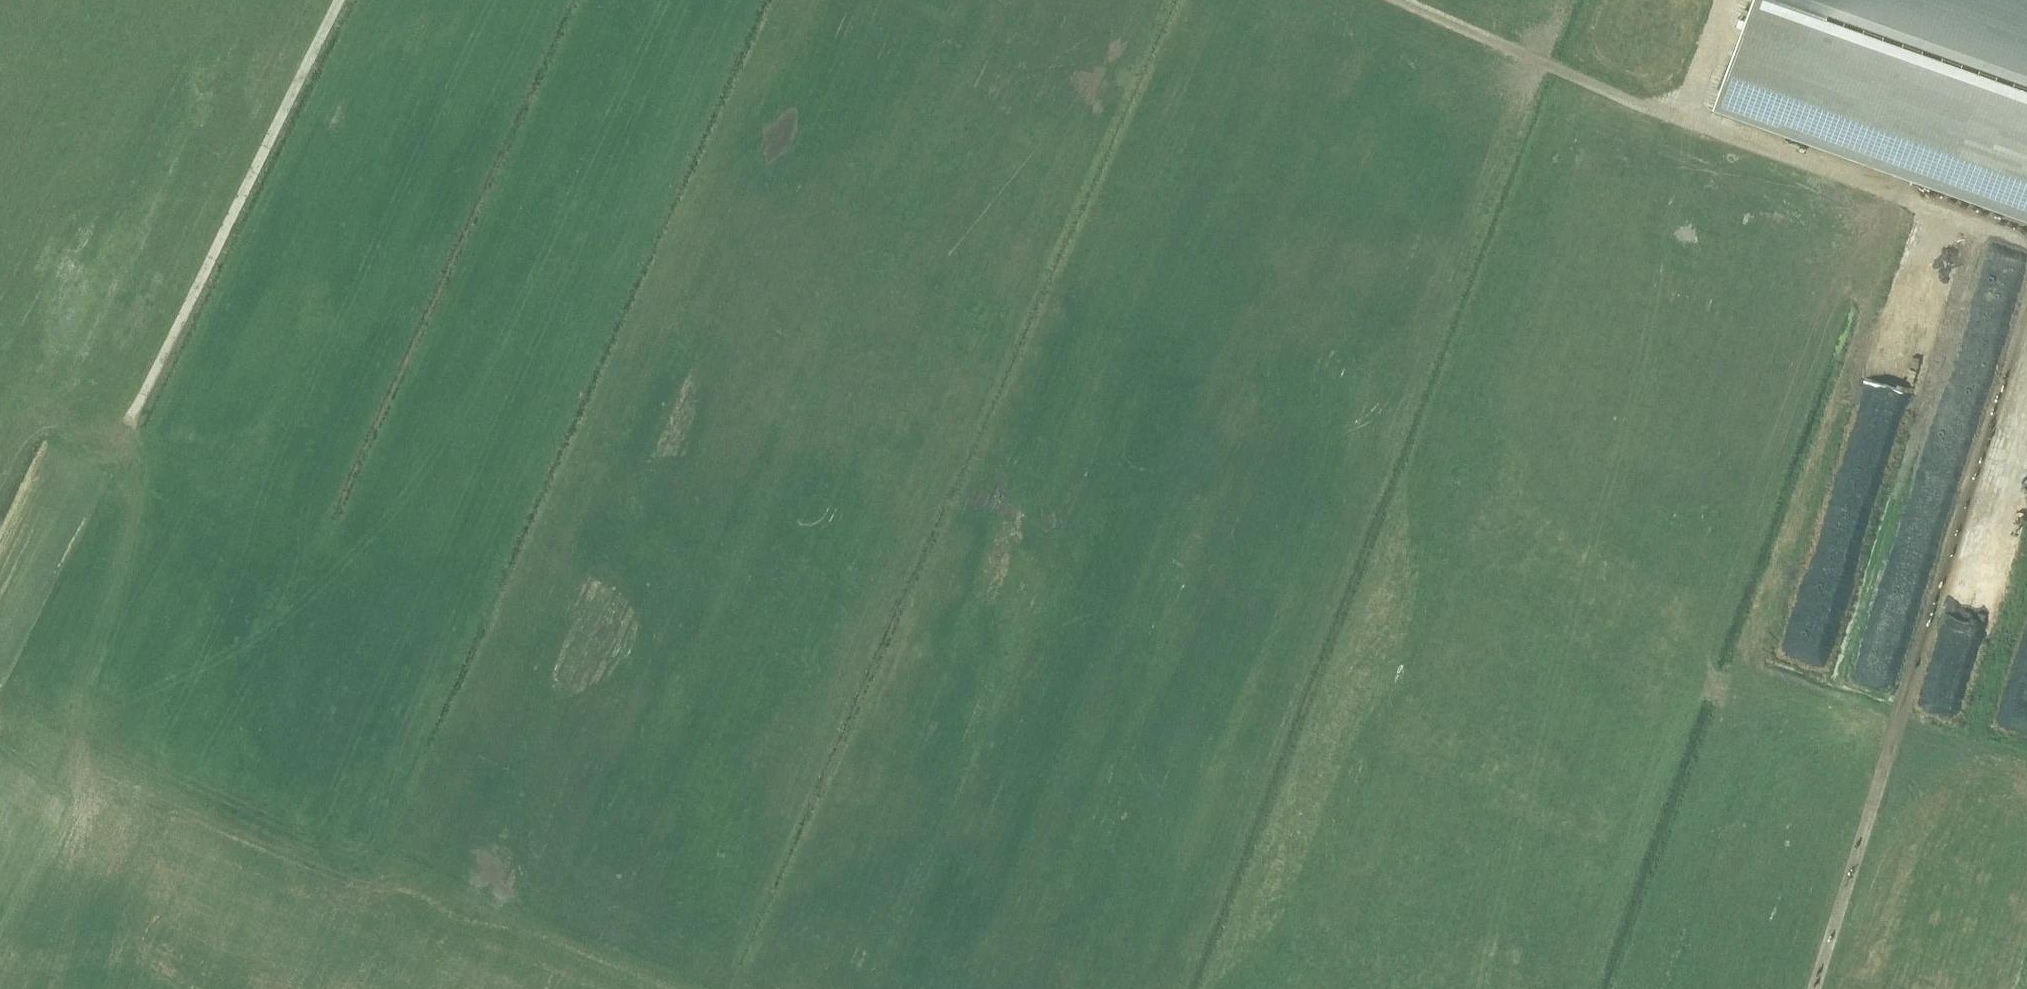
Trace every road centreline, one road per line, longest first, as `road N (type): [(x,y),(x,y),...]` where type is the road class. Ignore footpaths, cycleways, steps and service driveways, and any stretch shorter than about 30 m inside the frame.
road 1 (track): [(528,988),(335,907),(126,433),(341,0)]
road 2 (track): [(1819,988),(2026,383)]
road 3 (track): [(2026,249),(1509,51)]
road 4 (track): [(84,988),(239,686)]

